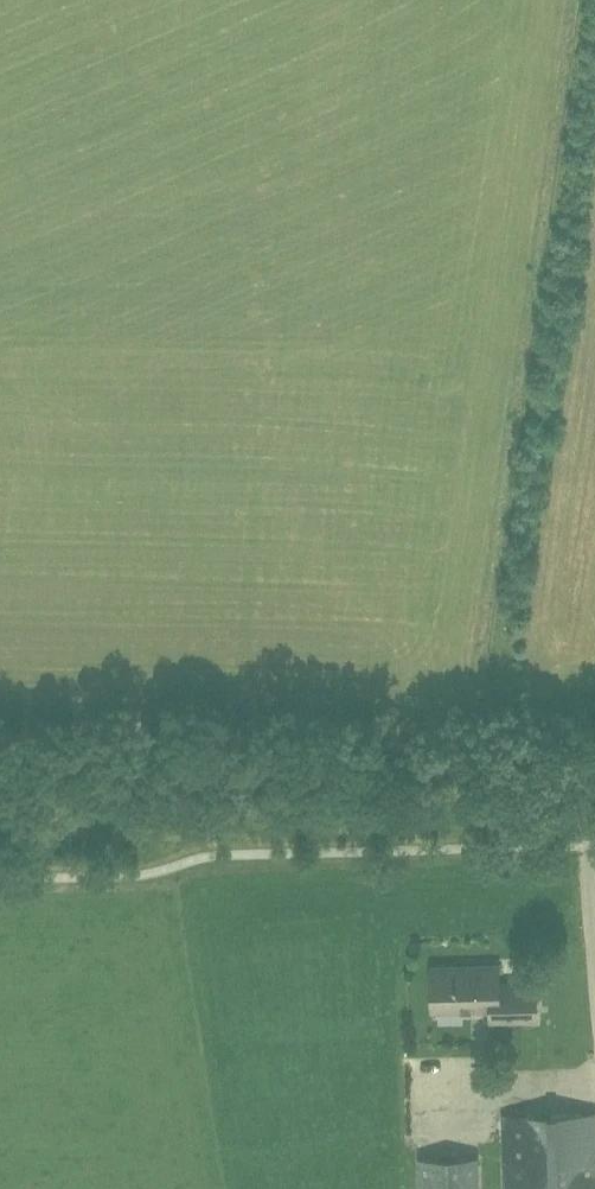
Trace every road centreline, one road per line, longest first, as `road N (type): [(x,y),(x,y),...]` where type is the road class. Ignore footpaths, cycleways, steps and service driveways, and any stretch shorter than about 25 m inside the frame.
road 1 (tertiary): [(0,807),(594,794)]

